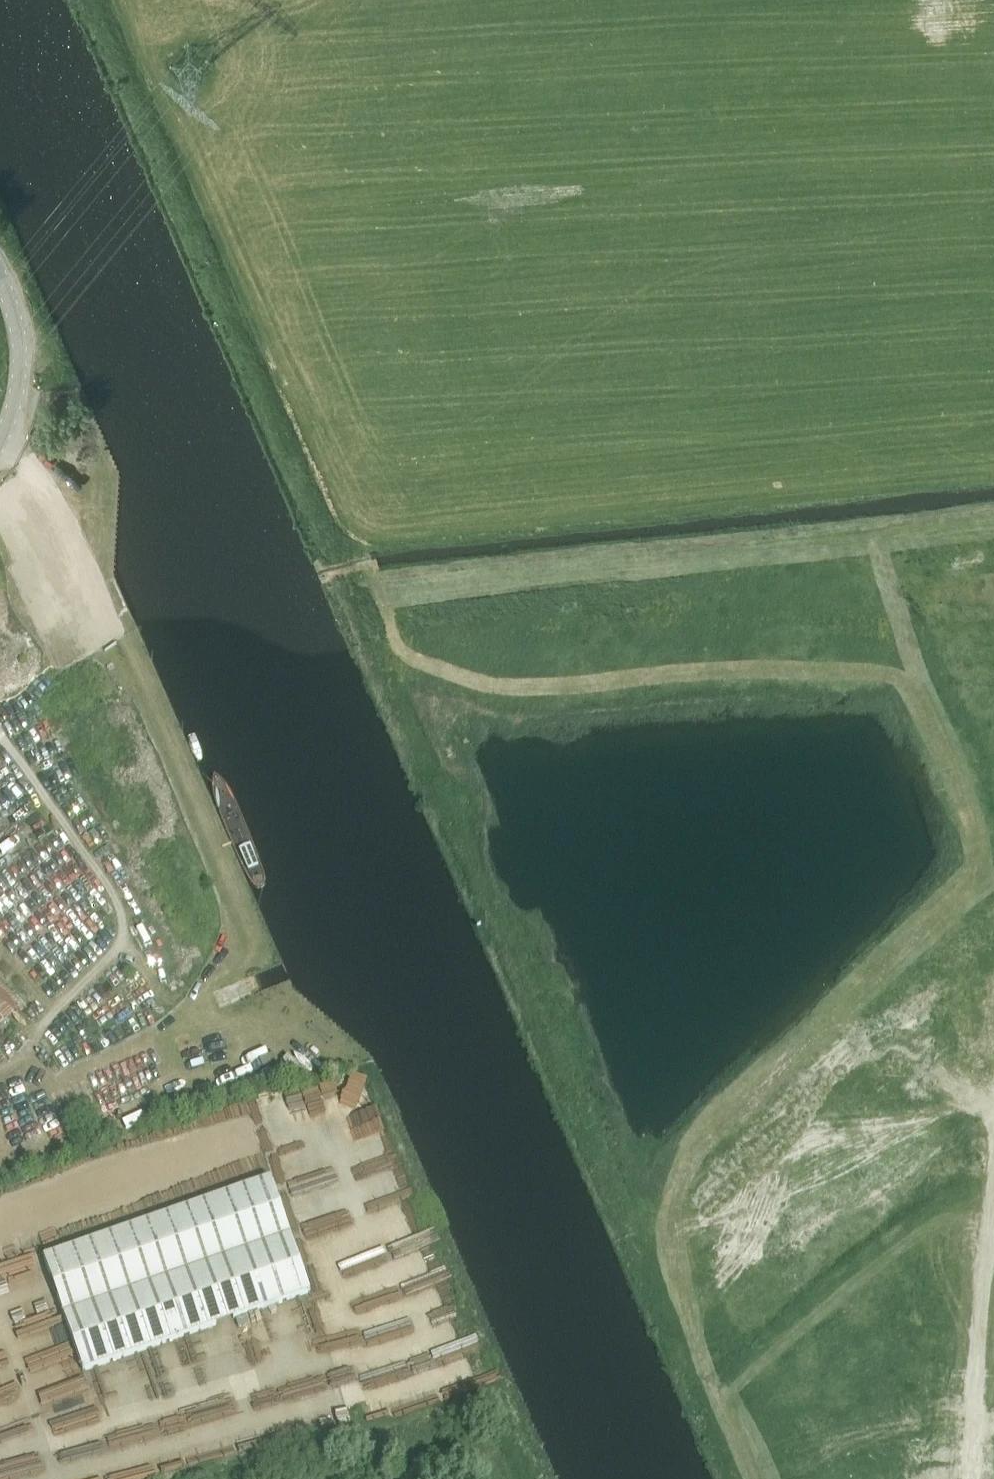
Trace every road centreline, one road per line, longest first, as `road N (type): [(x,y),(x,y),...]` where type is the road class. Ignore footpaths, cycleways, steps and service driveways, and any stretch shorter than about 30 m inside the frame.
road 1 (track): [(993,1207),(968,1478)]
road 2 (tertiary): [(0,439),(18,363),(0,274)]

